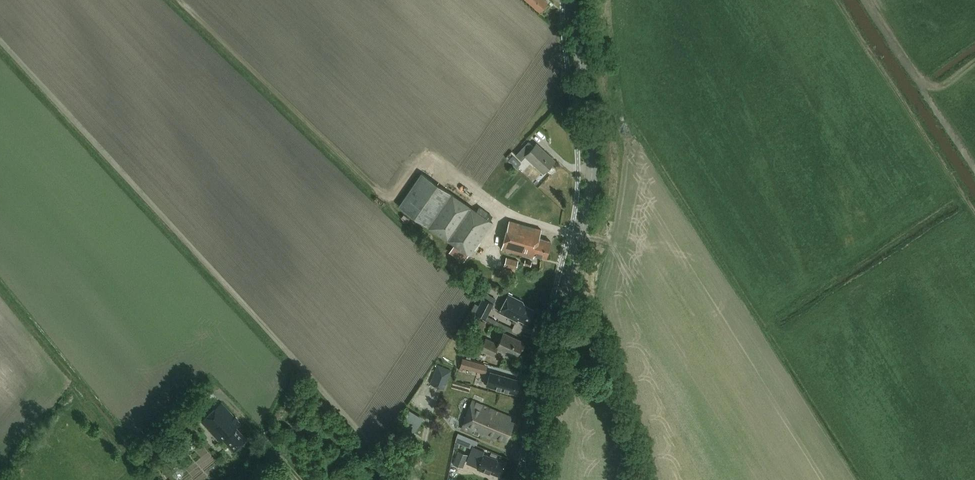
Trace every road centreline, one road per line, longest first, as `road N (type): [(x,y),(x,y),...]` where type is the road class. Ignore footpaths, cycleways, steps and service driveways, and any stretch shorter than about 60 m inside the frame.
road 1 (track): [(401,479),(0,44)]
road 2 (tertiary): [(530,479),(591,191),(575,0)]

